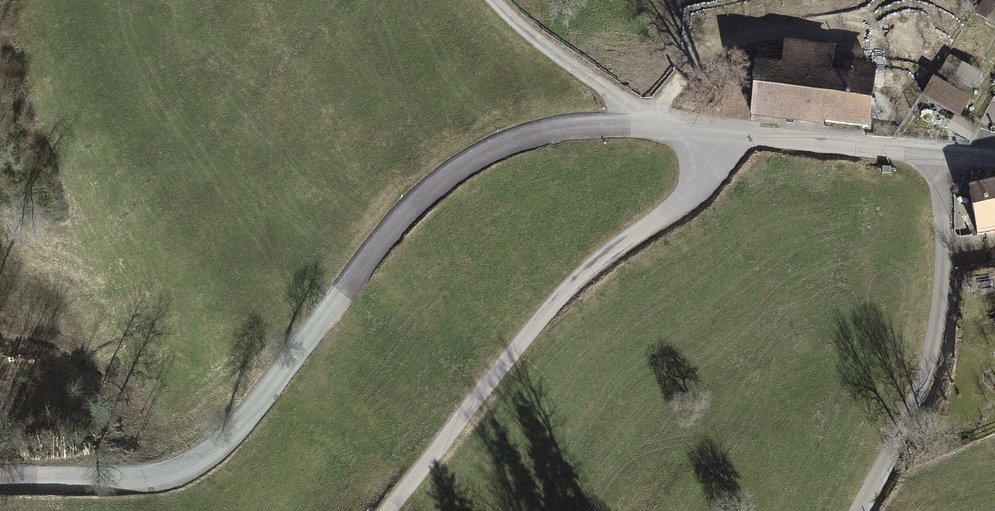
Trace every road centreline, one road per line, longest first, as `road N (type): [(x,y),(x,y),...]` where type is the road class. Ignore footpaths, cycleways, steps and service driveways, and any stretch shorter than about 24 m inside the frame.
road 1 (unclassified): [(0,481),(168,478),(225,443),(395,224),(459,169),(540,134),(629,126),(719,134),(709,167),(683,202),(541,319),(385,510)]
road 2 (track): [(935,163),(942,249),(934,321),(918,394),(859,510)]
road 3 (track): [(656,126),(680,84),(716,52),(753,38),(914,47)]
road 4 (track): [(629,126),(616,103),(524,38),(489,0)]

